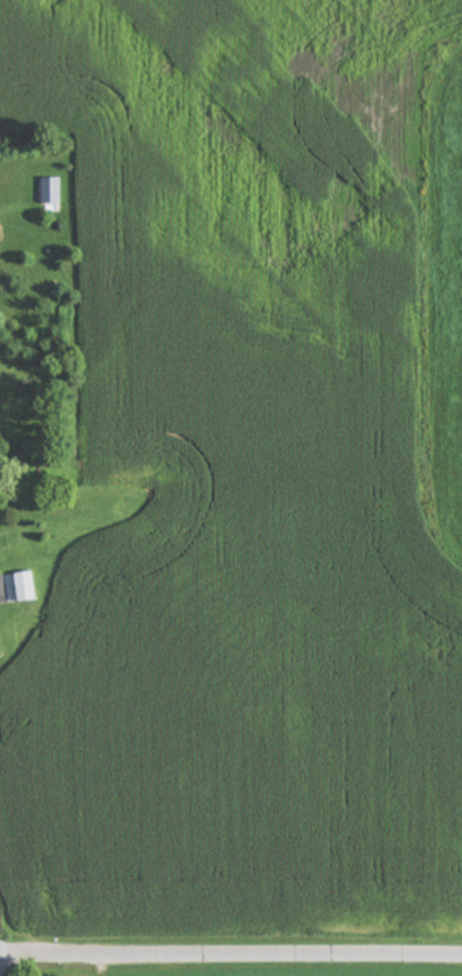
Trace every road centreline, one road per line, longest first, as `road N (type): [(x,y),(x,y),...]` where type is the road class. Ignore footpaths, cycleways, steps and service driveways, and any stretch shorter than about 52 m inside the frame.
road 1 (residential): [(0,955),(461,964)]

